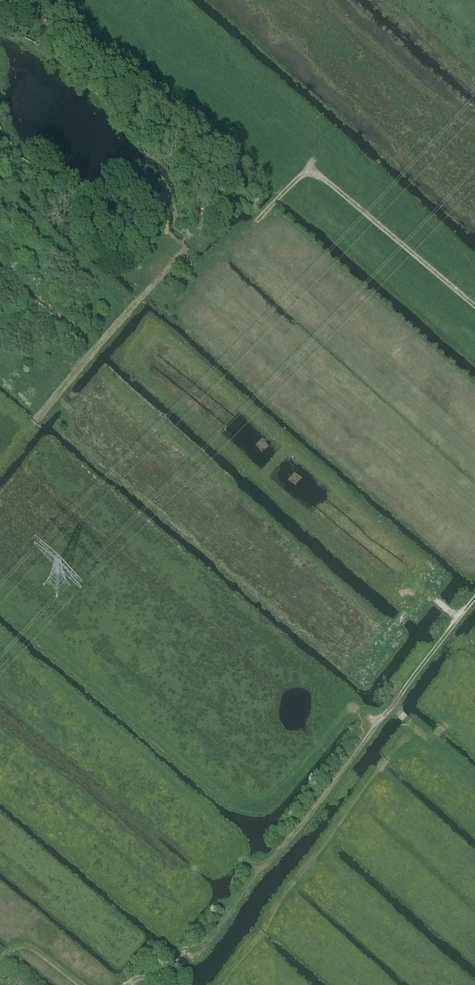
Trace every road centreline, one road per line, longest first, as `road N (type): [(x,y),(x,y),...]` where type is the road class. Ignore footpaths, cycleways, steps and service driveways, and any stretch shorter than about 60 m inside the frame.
road 1 (track): [(474,599),(214,935),(187,949)]
road 2 (track): [(474,745),(449,721),(431,741),(414,727),(224,984)]
road 3 (track): [(474,395),(261,202)]
road 4 (track): [(474,307),(319,173),(306,171),(270,210)]

